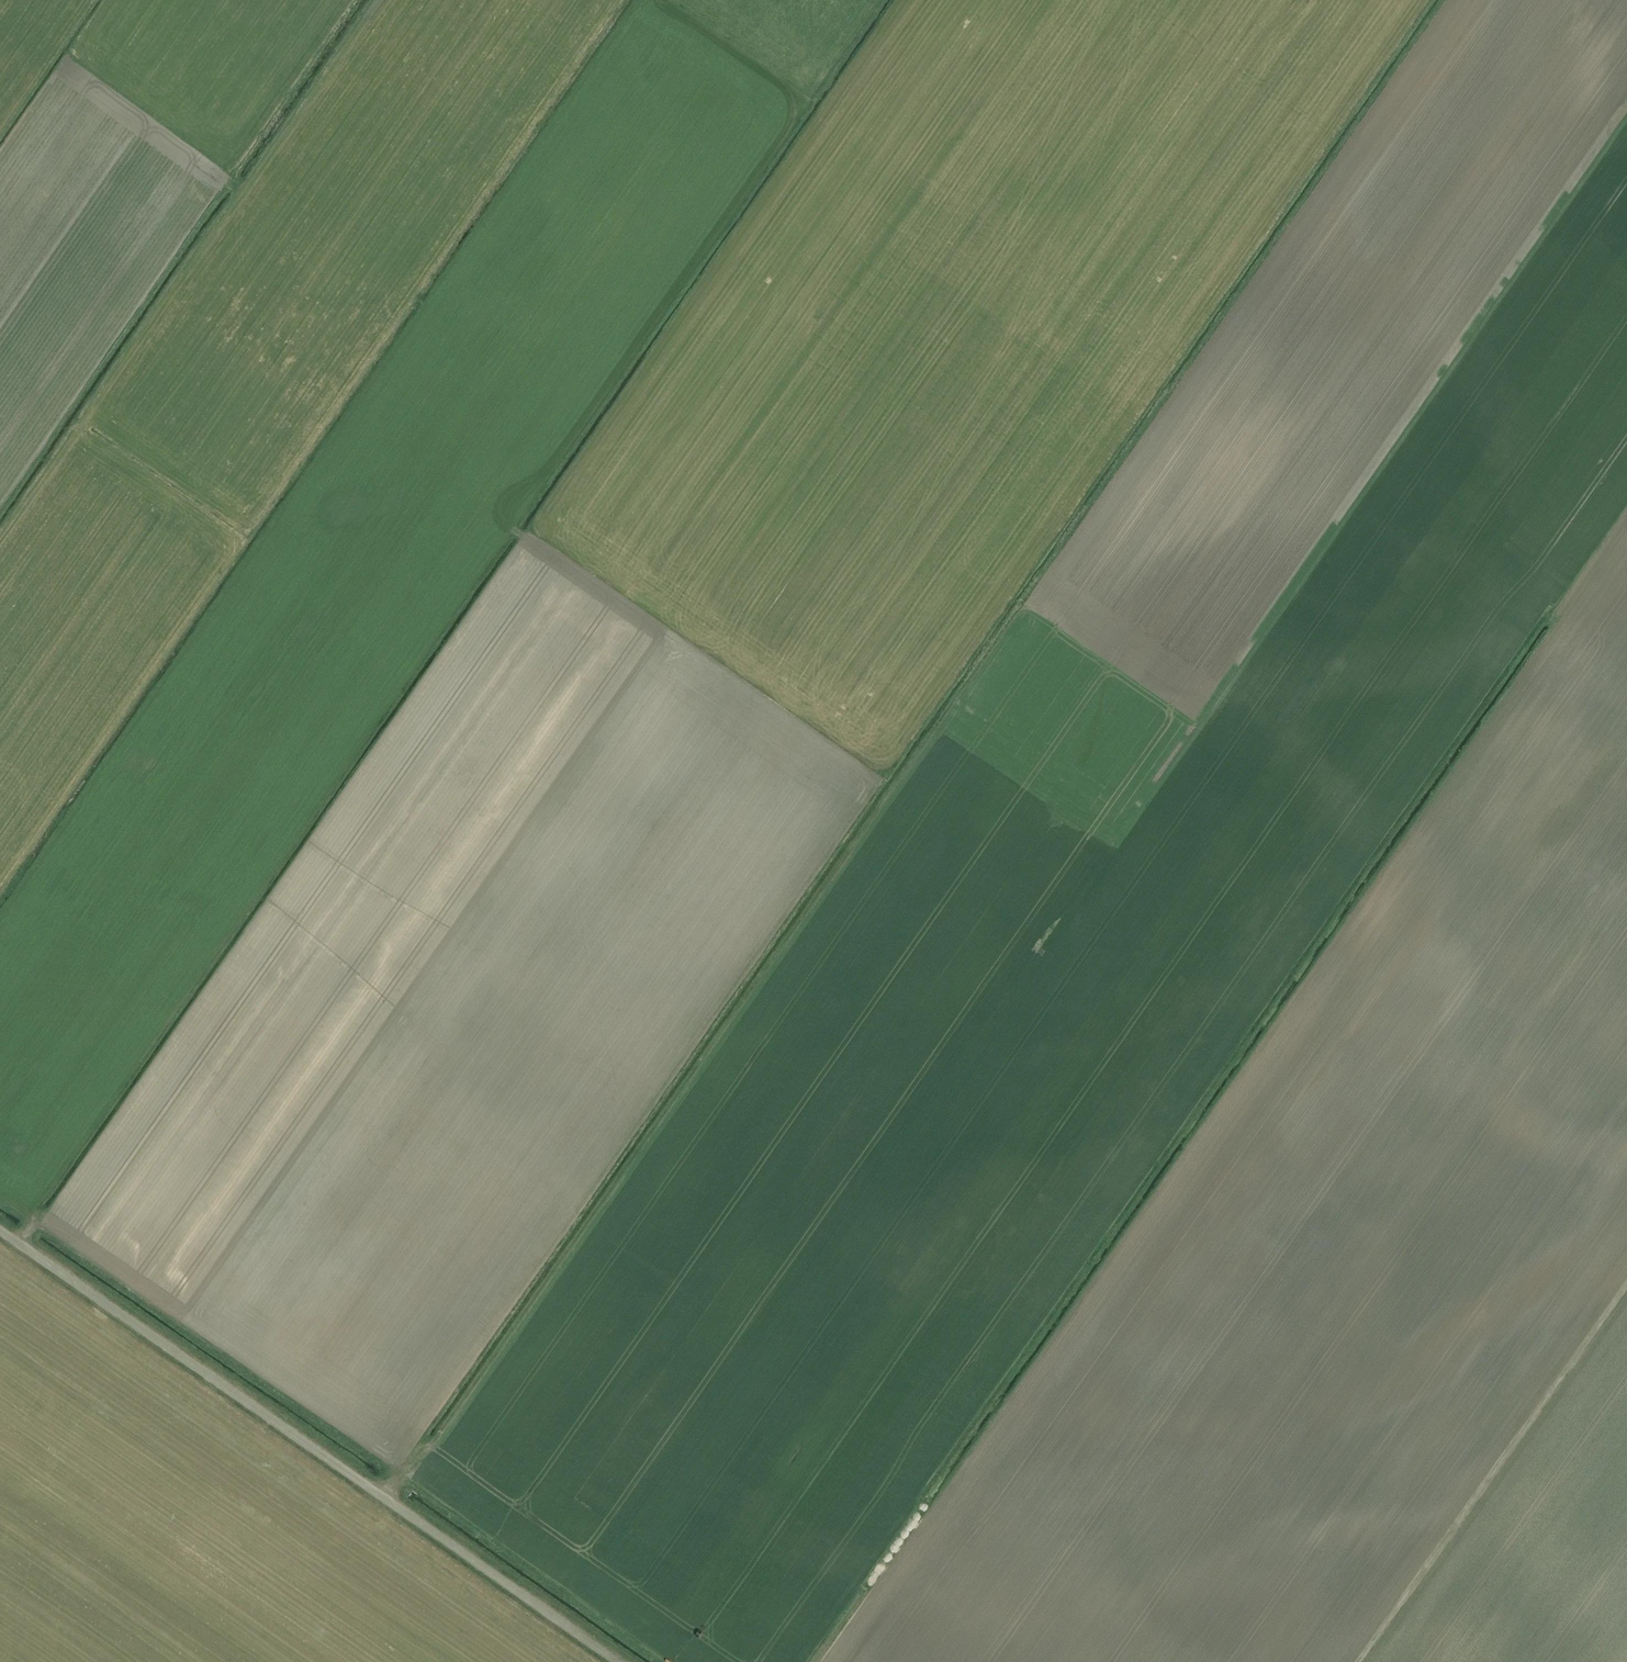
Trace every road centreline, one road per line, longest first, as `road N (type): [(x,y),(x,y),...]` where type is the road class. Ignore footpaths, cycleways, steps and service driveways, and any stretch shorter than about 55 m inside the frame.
road 1 (unclassified): [(618,1661),(0,1231)]
road 2 (track): [(1358,1661),(1626,1284)]

